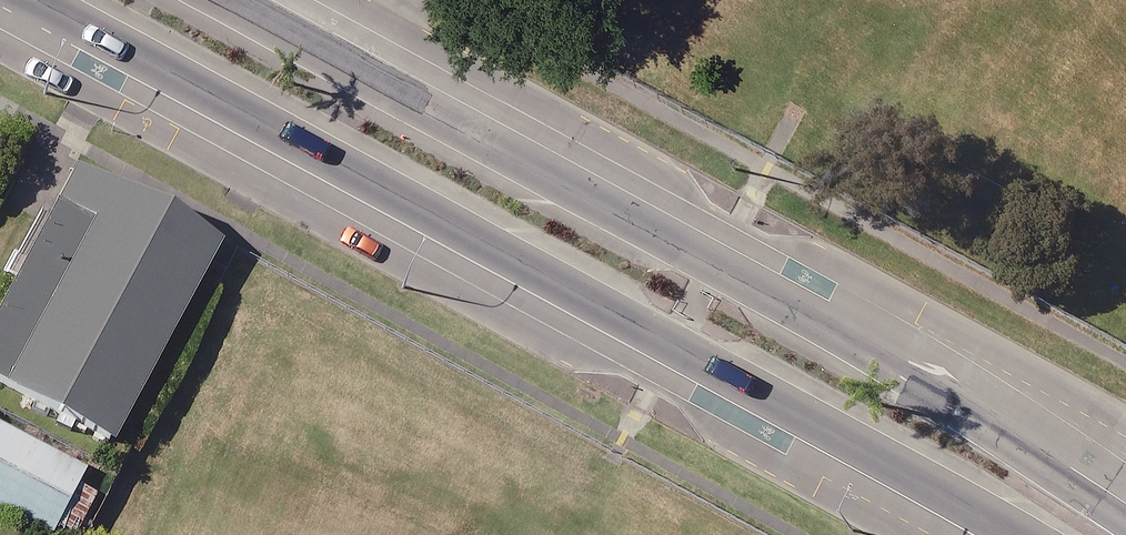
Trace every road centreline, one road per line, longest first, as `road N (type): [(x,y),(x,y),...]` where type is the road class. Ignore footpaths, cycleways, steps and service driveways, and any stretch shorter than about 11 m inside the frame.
road 1 (secondary): [(1014,534),(41,0)]
road 2 (secondary): [(226,0),(823,320),(1125,505)]

